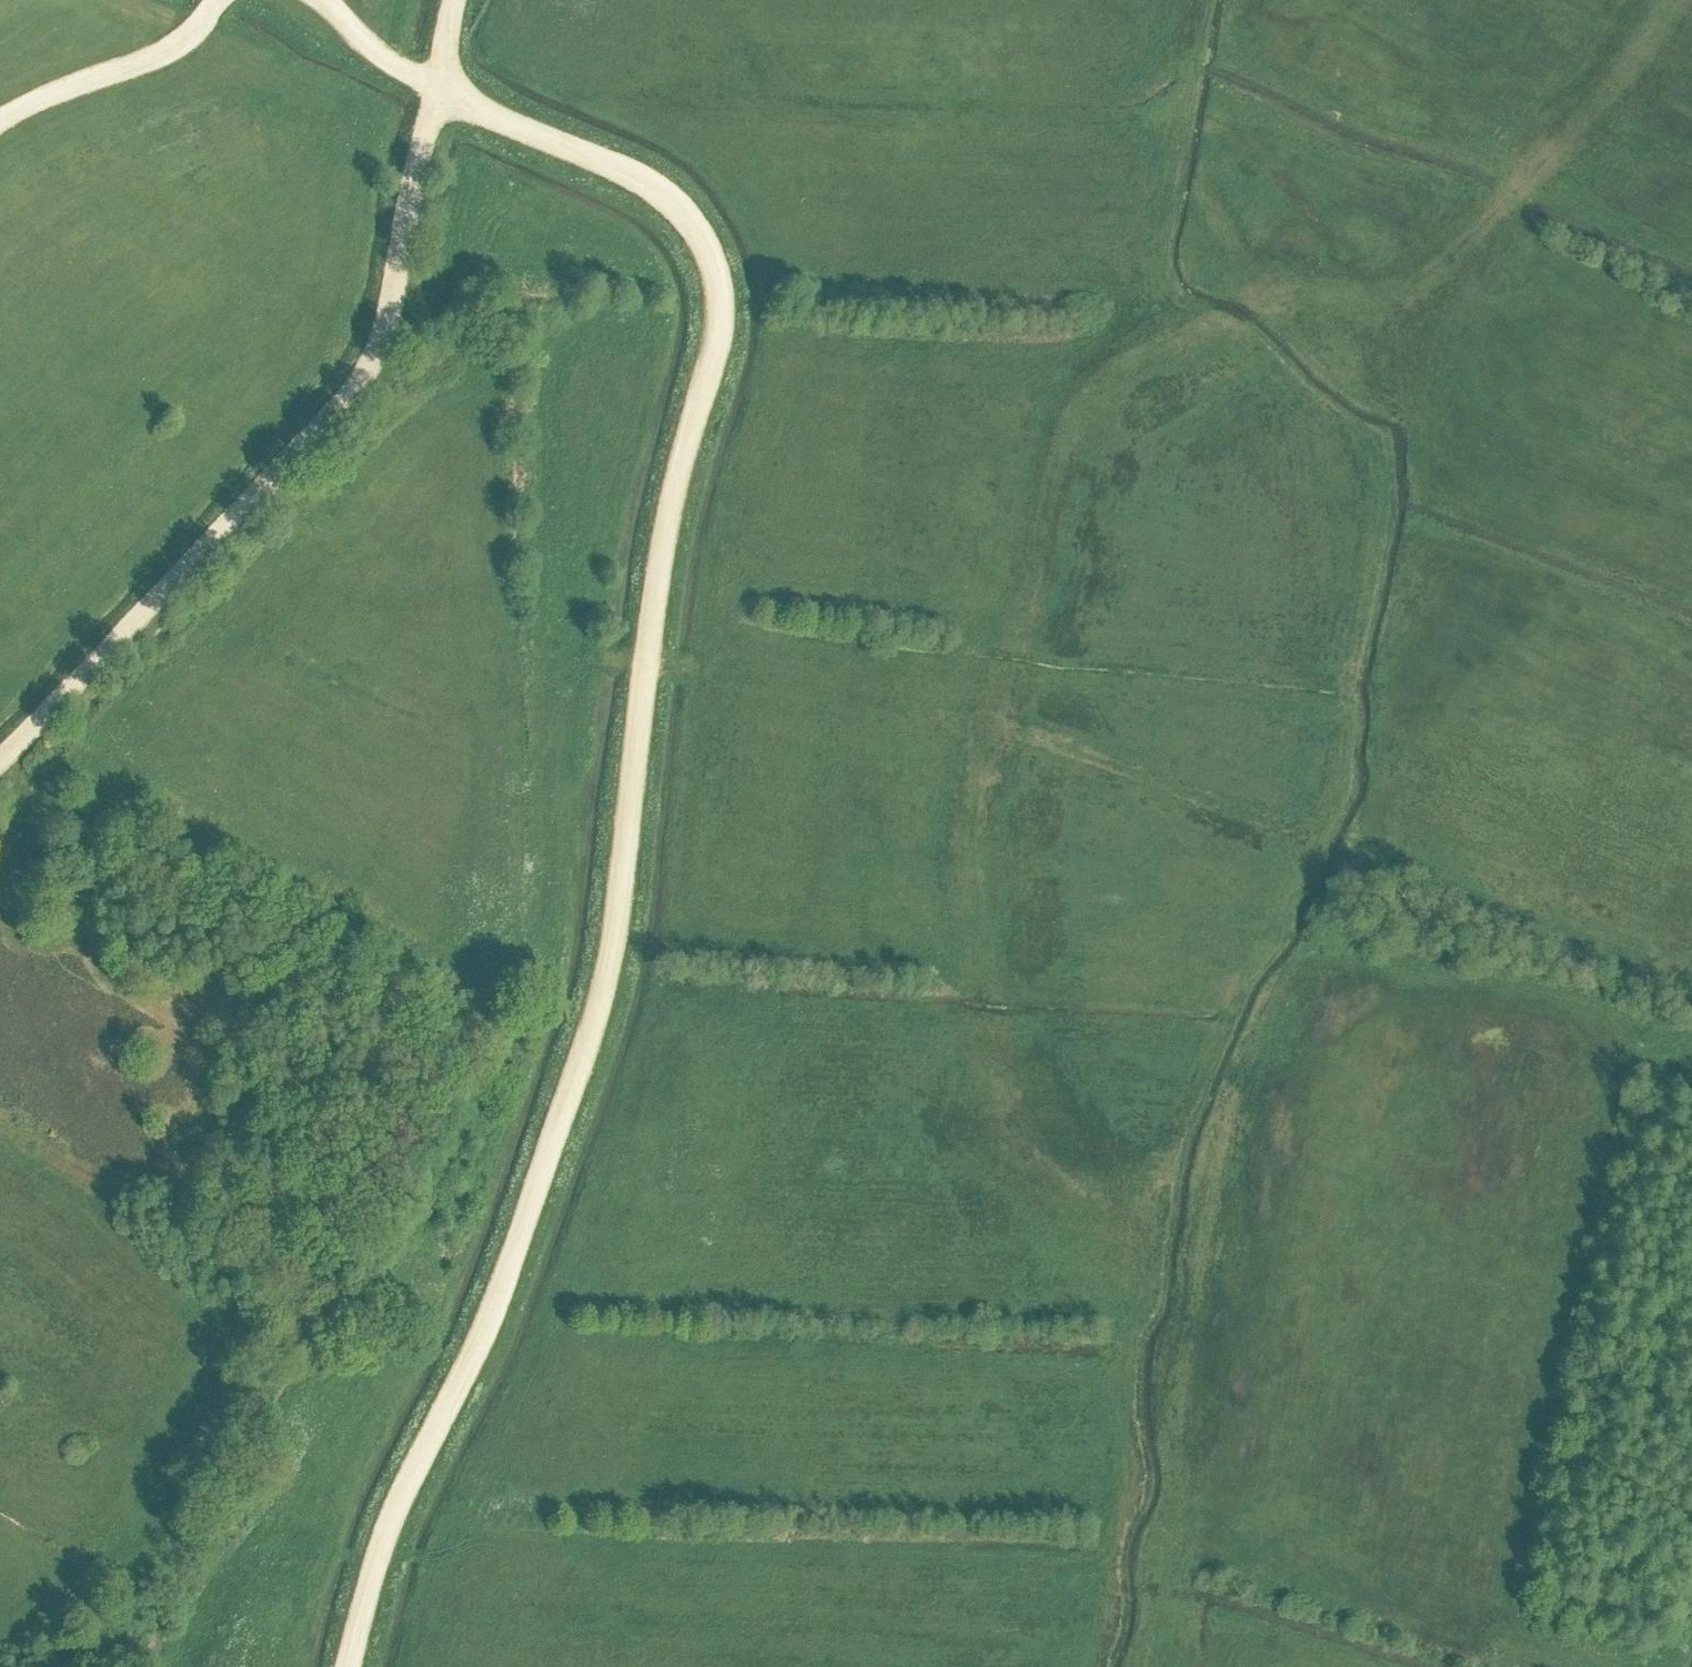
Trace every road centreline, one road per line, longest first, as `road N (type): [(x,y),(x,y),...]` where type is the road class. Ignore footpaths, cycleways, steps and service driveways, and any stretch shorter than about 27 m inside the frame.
road 1 (track): [(346,1666),(387,1519),(499,1296),(611,952),(654,575),(716,335),(719,288),(695,227),(659,191),(392,65),(326,0)]
road 2 (track): [(454,0),(381,338),(367,368),(351,395),(0,759)]
road 3 (track): [(215,0),(180,44),(0,117)]

